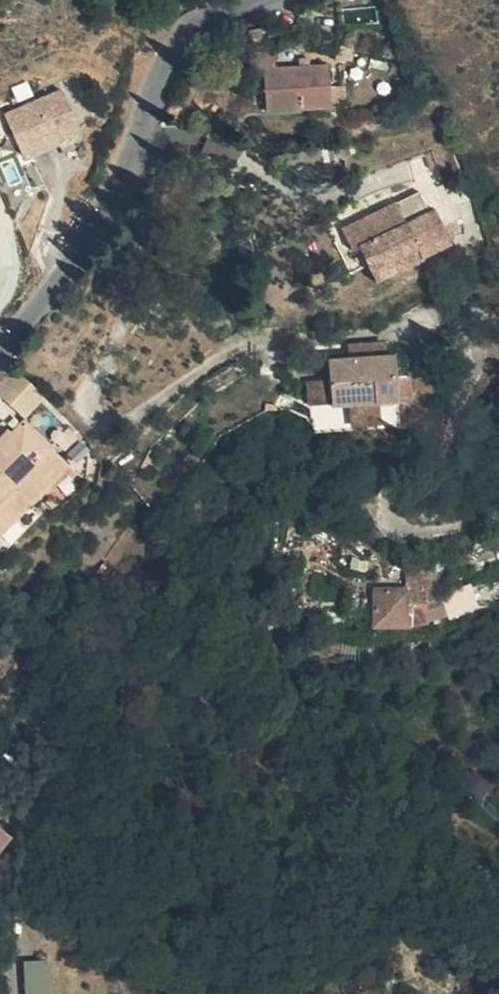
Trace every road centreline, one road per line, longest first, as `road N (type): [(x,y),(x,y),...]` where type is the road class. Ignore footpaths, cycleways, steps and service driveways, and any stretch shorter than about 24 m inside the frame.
road 1 (residential): [(251,0),(196,29),(165,64),(135,166),(84,249),(0,355)]

